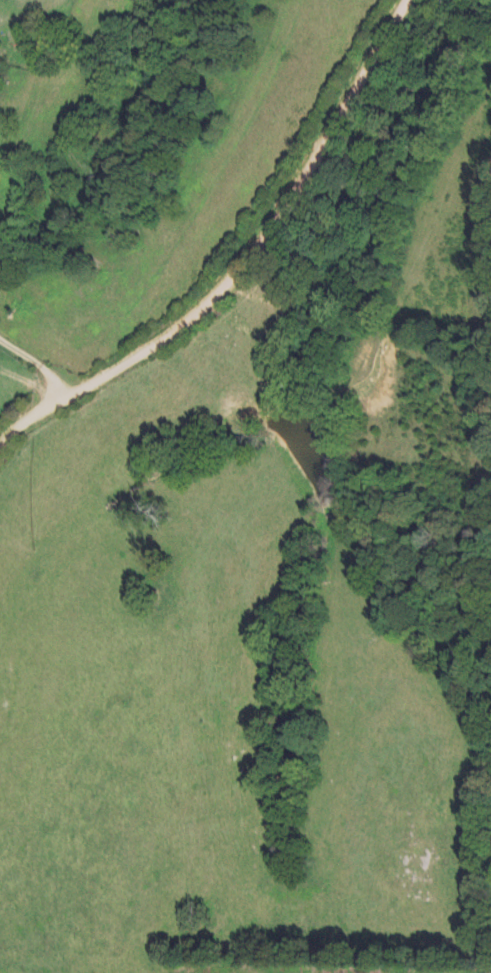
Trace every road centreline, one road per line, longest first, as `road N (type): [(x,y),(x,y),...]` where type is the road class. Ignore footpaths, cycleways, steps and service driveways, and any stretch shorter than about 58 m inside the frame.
road 1 (residential): [(0,445),(164,333),(227,277),(301,176),(404,0)]

